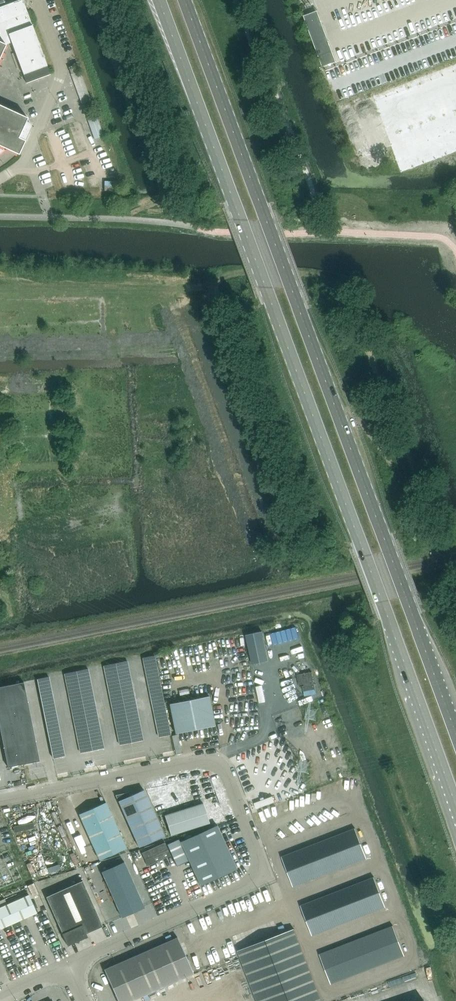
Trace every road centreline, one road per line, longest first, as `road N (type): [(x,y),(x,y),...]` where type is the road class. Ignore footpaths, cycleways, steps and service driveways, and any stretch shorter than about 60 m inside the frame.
road 1 (primary): [(159,0),(455,809)]
road 2 (primary): [(455,736),(185,0)]
road 3 (unclassified): [(68,963),(265,876),(228,777),(217,763),(197,761),(0,801)]

